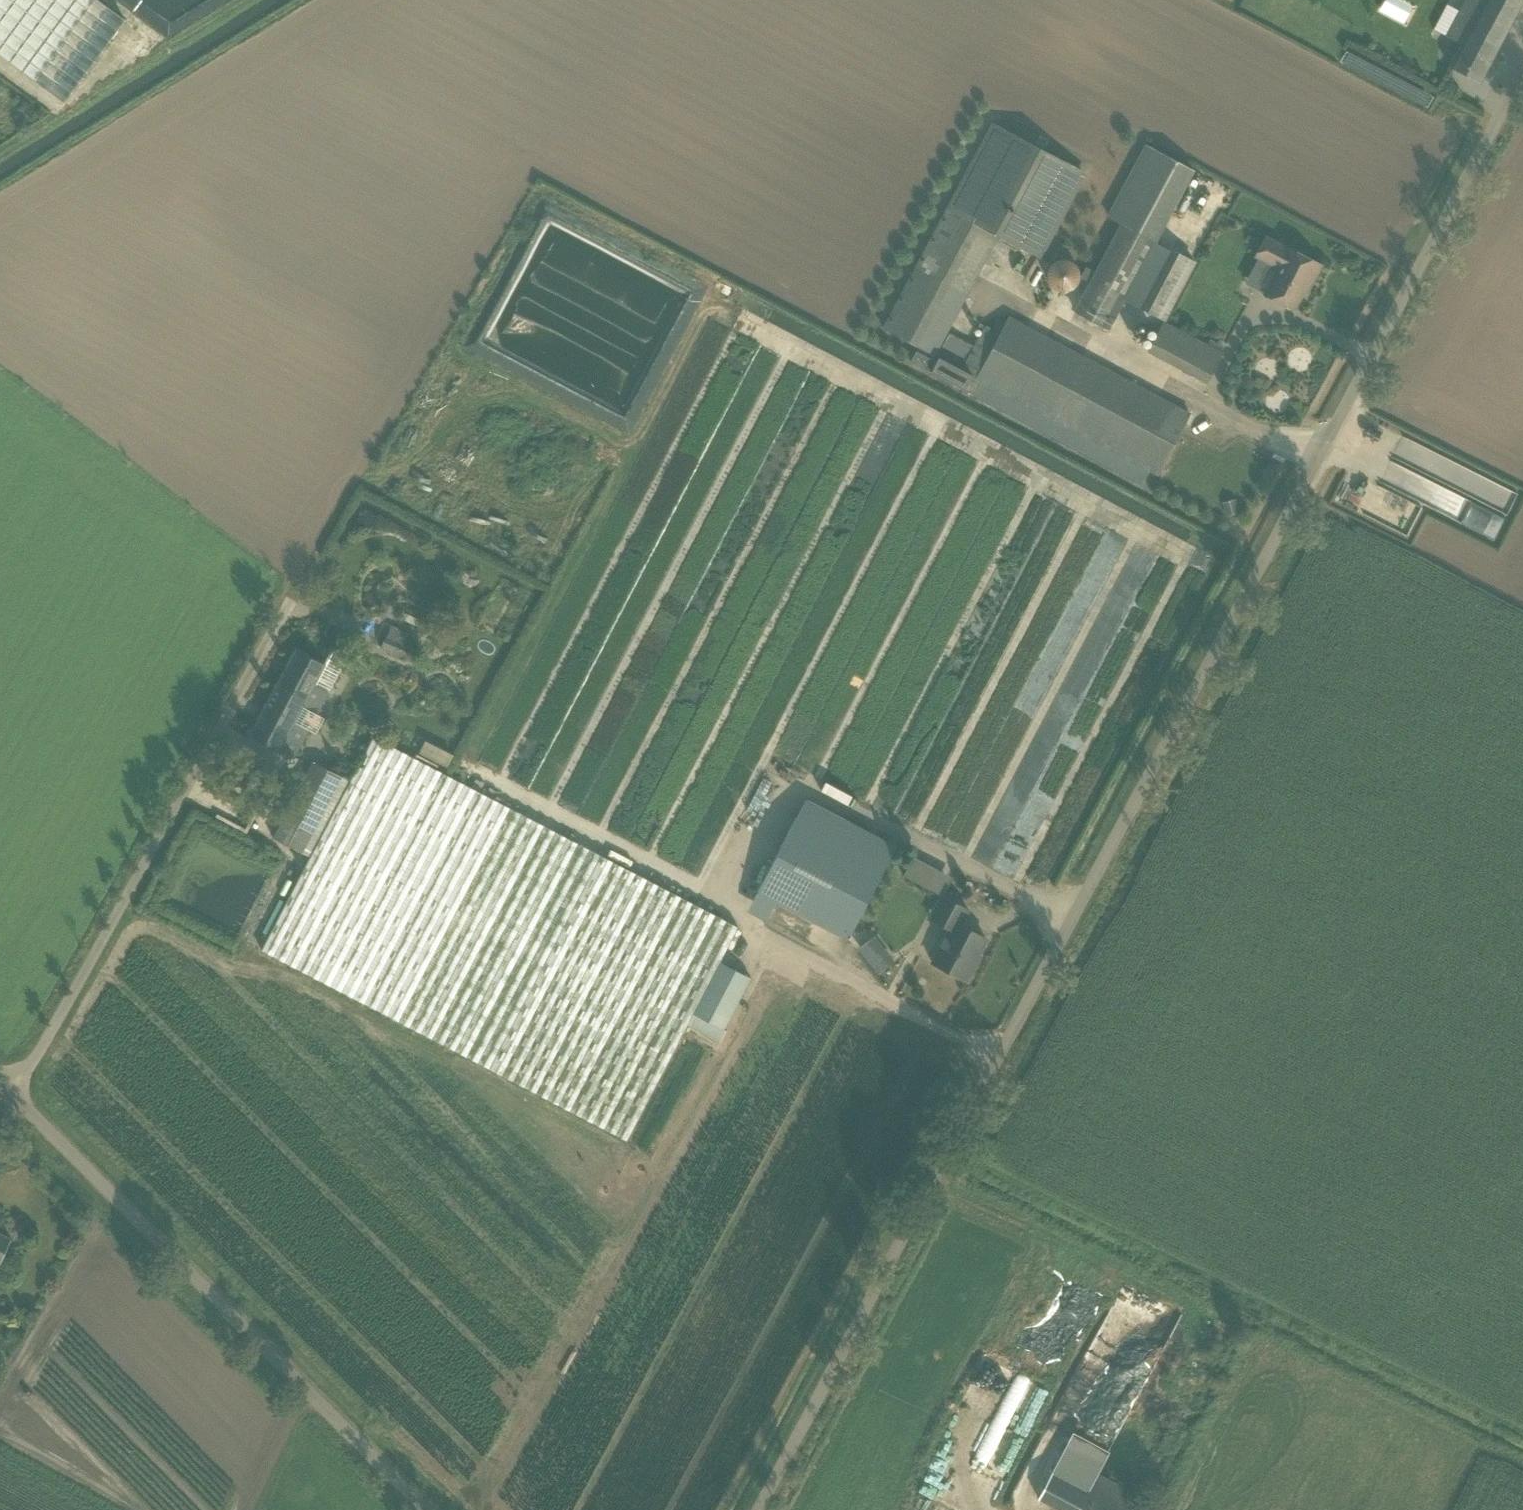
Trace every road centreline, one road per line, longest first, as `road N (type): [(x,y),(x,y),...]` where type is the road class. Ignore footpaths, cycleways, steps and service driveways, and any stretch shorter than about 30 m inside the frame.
road 1 (unclassified): [(756,1509),(1522,69)]
road 2 (unclassified): [(430,1509),(0,1081)]

